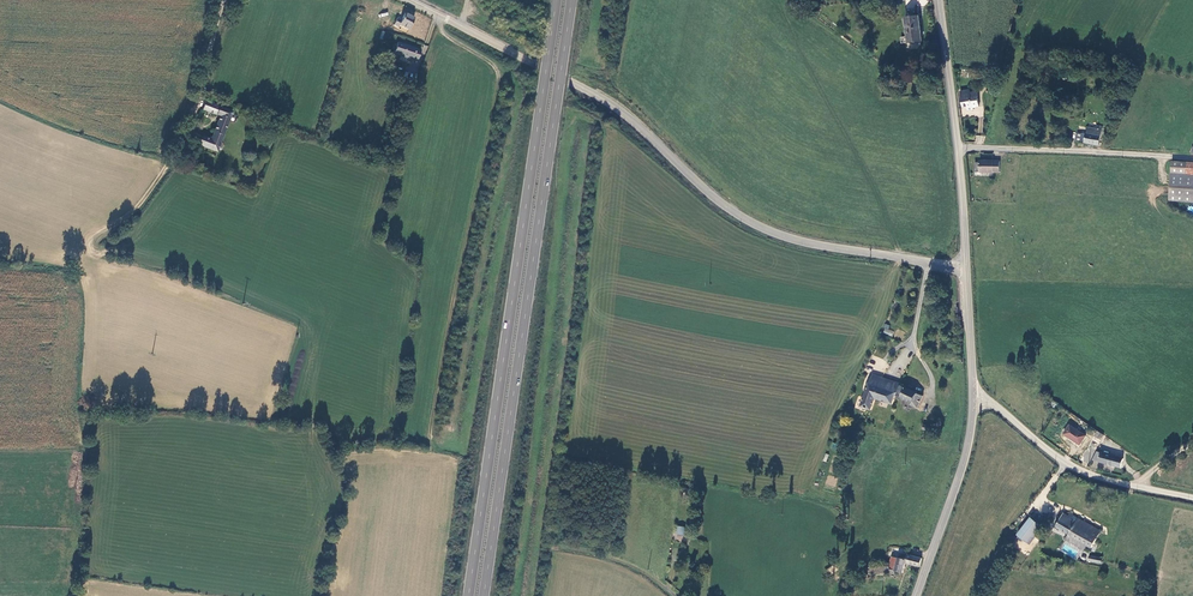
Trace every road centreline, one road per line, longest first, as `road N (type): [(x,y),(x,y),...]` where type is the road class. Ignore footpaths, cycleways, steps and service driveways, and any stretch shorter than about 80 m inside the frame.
road 1 (unclassified): [(412,0),(609,102),(743,220),(822,246),(967,270)]
road 2 (trunk): [(483,595),(572,0)]
road 3 (trunk): [(556,0),(468,595)]
road 4 (track): [(430,453),(498,76),(443,30),(438,13)]
road 5 (unclassified): [(1192,498),(1069,463),(995,404),(972,396)]
road 6 (unclassified): [(957,149),(1192,158)]
road 7 (tertiary): [(972,396),(963,462),(915,595)]
road 8 (tertiary): [(939,0),(957,149)]
road 9 (track): [(667,588),(638,569),(550,544)]
road 10 (tertiary): [(967,270),(972,396)]
road 11 (tertiary): [(957,149),(967,270)]

